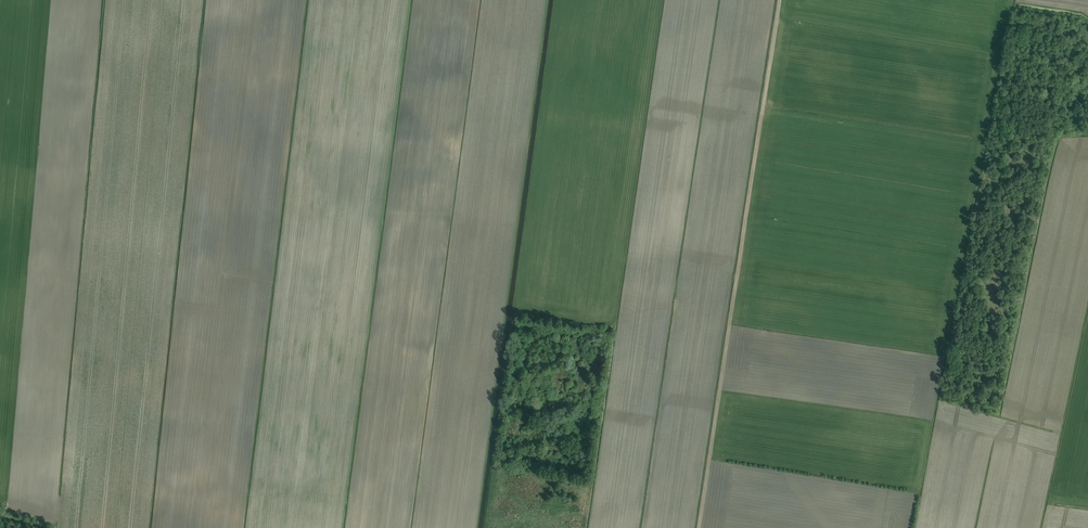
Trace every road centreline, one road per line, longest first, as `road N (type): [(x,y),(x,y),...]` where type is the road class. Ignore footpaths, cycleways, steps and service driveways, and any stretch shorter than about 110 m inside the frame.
road 1 (track): [(699,527),(779,0)]

